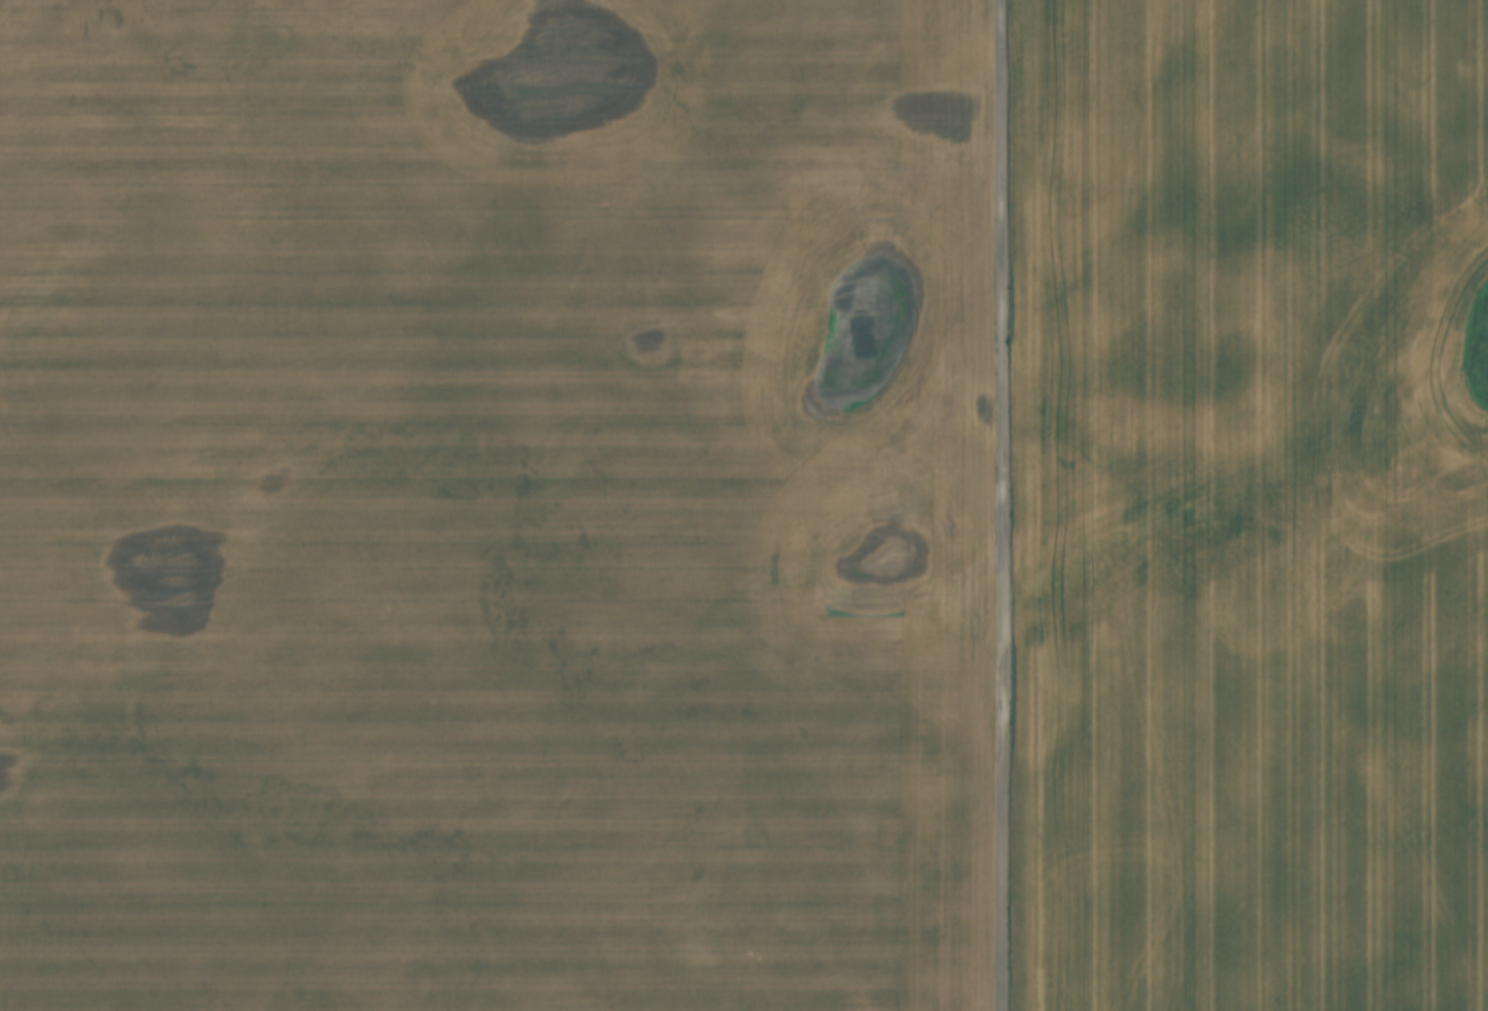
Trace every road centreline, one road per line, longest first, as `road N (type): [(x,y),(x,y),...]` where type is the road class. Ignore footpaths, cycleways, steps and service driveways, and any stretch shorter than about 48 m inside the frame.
road 1 (track): [(999,1010),(1001,0)]

